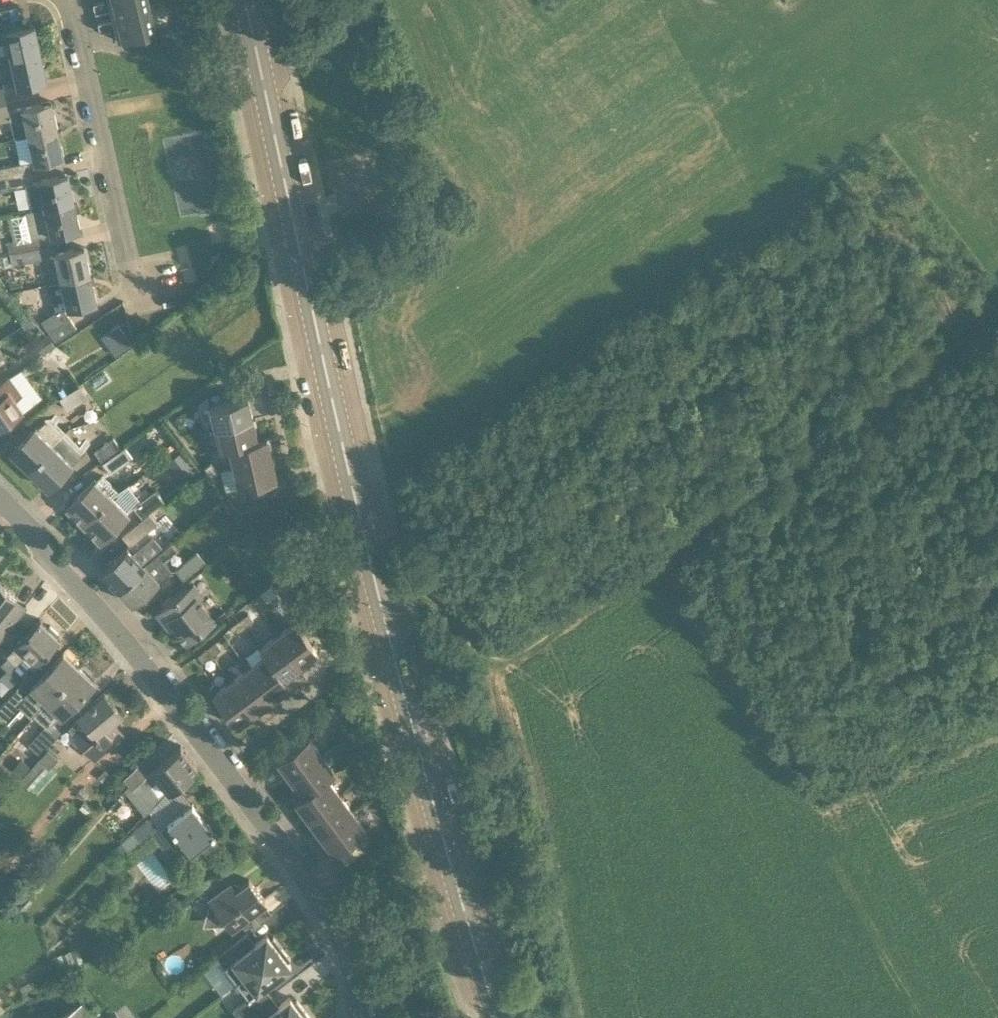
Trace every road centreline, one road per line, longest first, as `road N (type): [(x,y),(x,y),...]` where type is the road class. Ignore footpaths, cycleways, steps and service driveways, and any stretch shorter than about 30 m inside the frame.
road 1 (tertiary): [(496,1017),(388,634),(245,0)]
road 2 (track): [(379,598),(425,592),(480,656),(517,657),(997,316)]
road 3 (residential): [(357,1017),(349,954),(308,881),(122,638),(0,501)]
road 4 (residential): [(130,279),(64,0)]

